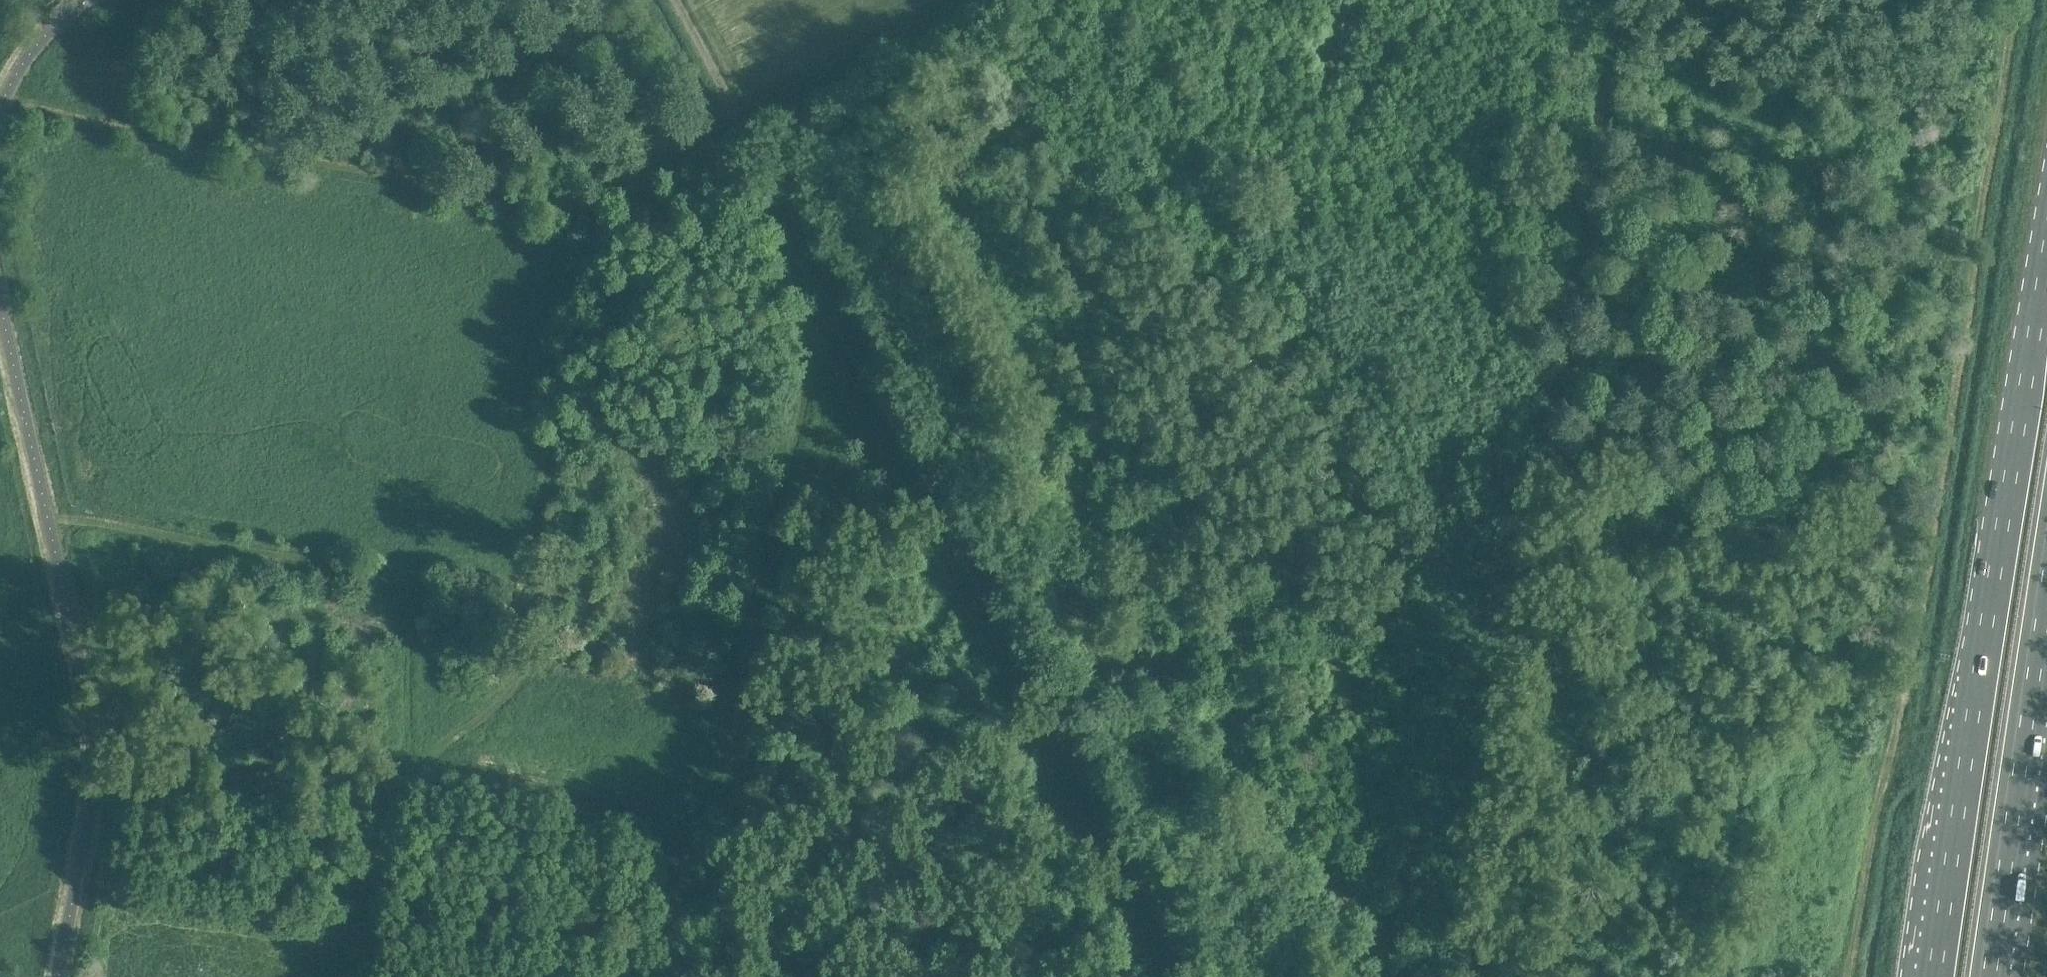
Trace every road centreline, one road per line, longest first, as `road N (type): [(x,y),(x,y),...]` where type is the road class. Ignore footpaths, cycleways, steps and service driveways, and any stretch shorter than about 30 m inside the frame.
road 1 (trunk): [(2046,217),(1933,976)]
road 2 (trunk): [(1990,976),(2046,621)]

